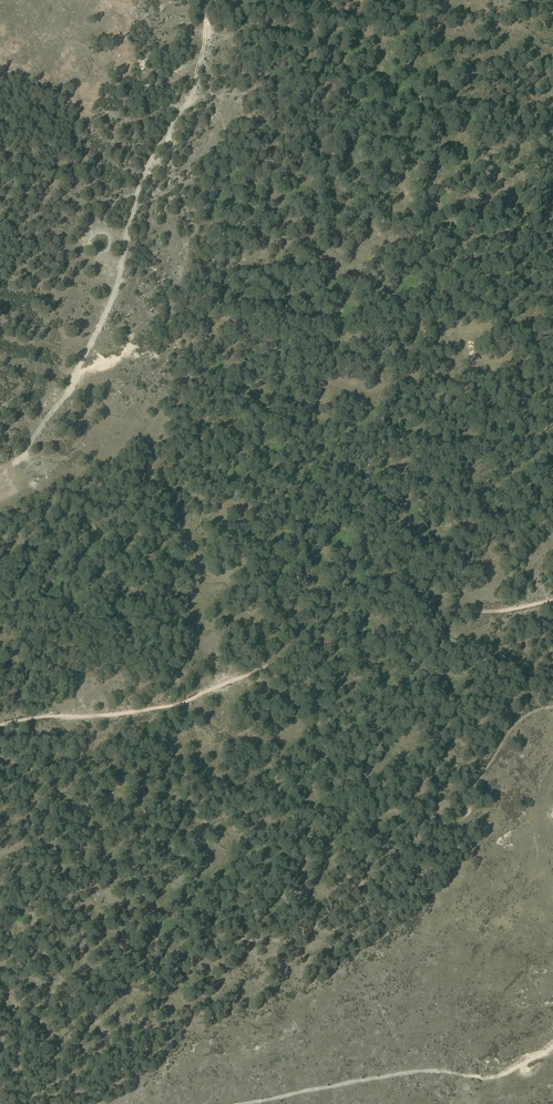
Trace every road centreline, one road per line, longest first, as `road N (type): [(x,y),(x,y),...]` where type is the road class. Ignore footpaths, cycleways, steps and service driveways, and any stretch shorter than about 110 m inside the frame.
road 1 (track): [(552,600),(461,610),(312,650),(178,705),(0,724)]
road 2 (track): [(205,0),(194,91),(141,182),(109,305),(72,388),(0,477)]
road 3 (track): [(236,1103),(411,1072),(487,1079),(552,1047)]

